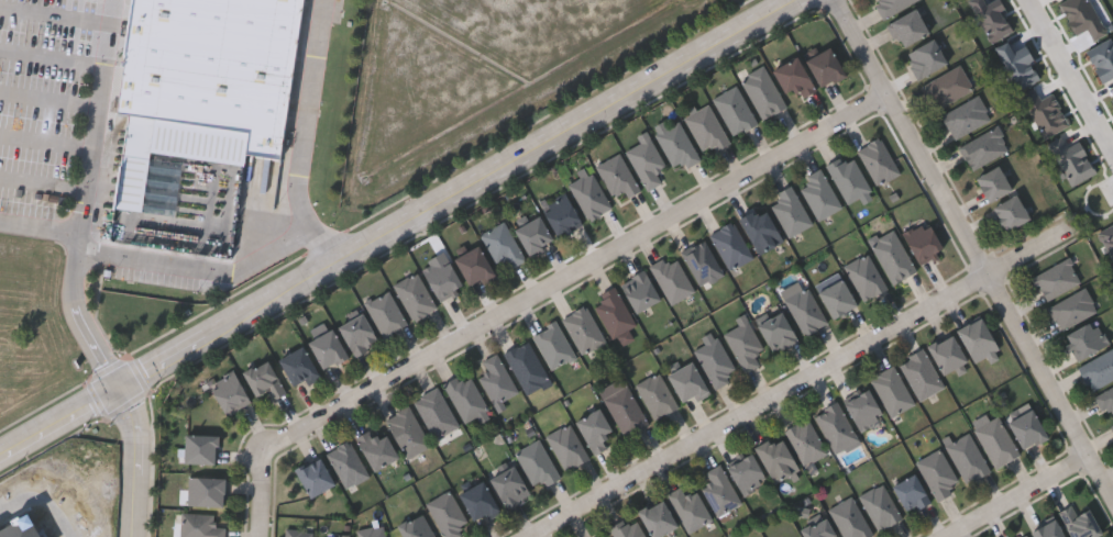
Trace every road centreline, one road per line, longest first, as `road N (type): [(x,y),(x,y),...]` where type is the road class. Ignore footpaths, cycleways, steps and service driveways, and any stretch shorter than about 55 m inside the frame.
road 1 (tertiary): [(794,0),(4,456)]
road 2 (residential): [(263,536),(266,450),(890,93)]
road 3 (residential): [(531,536),(1076,228)]
road 4 (residential): [(838,0),(1112,497)]
road 5 (residential): [(953,536),(1092,458)]
road 6 (residential): [(1038,0),(1112,136)]
road 7 (residential): [(122,387),(140,418),(136,536)]

